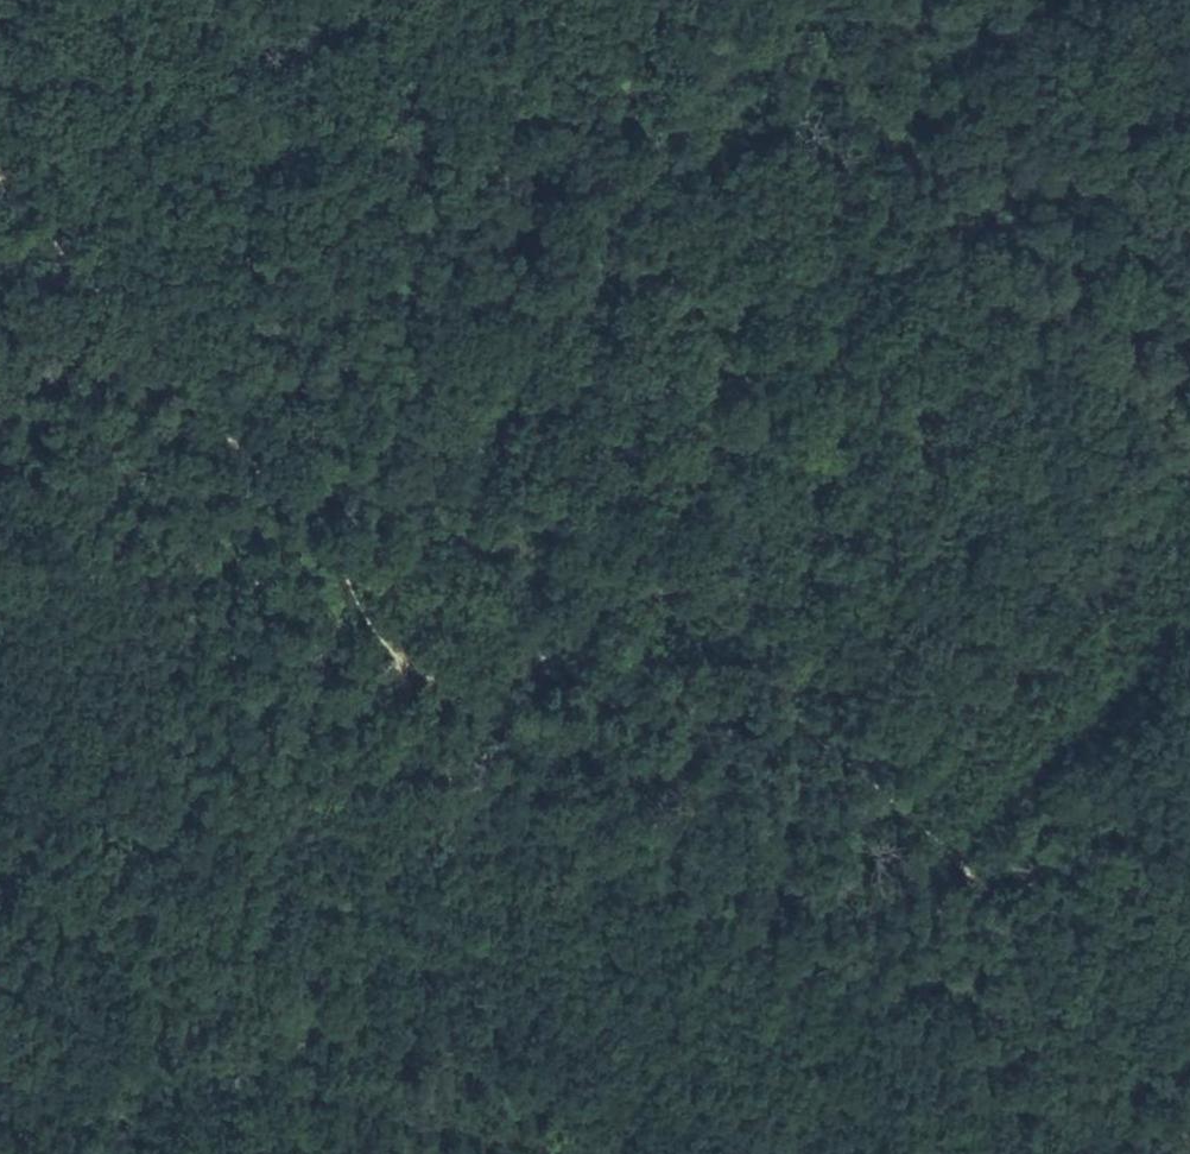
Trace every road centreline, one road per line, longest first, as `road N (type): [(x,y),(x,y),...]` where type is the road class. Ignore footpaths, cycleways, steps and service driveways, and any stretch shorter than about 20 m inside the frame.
road 1 (track): [(1189,867),(1160,894),(1095,911),(1046,914),(1008,904),(802,719),(735,635),(702,604),(665,589),(610,601),(501,683),(470,692),(441,686),(405,662),(96,278),(0,174)]

